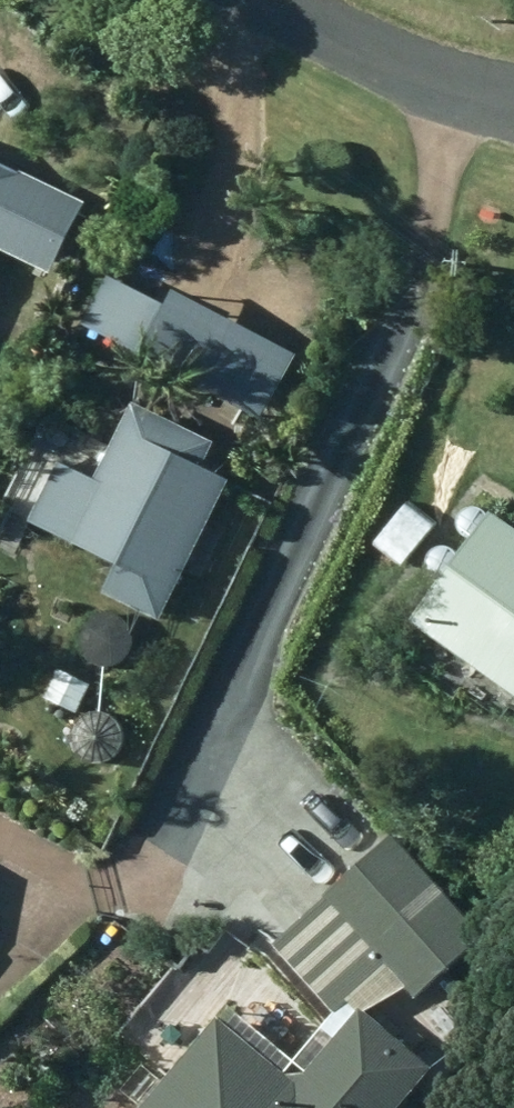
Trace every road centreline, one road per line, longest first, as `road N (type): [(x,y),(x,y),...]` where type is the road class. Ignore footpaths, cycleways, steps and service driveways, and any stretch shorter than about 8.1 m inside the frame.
road 1 (residential): [(513,105),(368,60),(266,0)]

